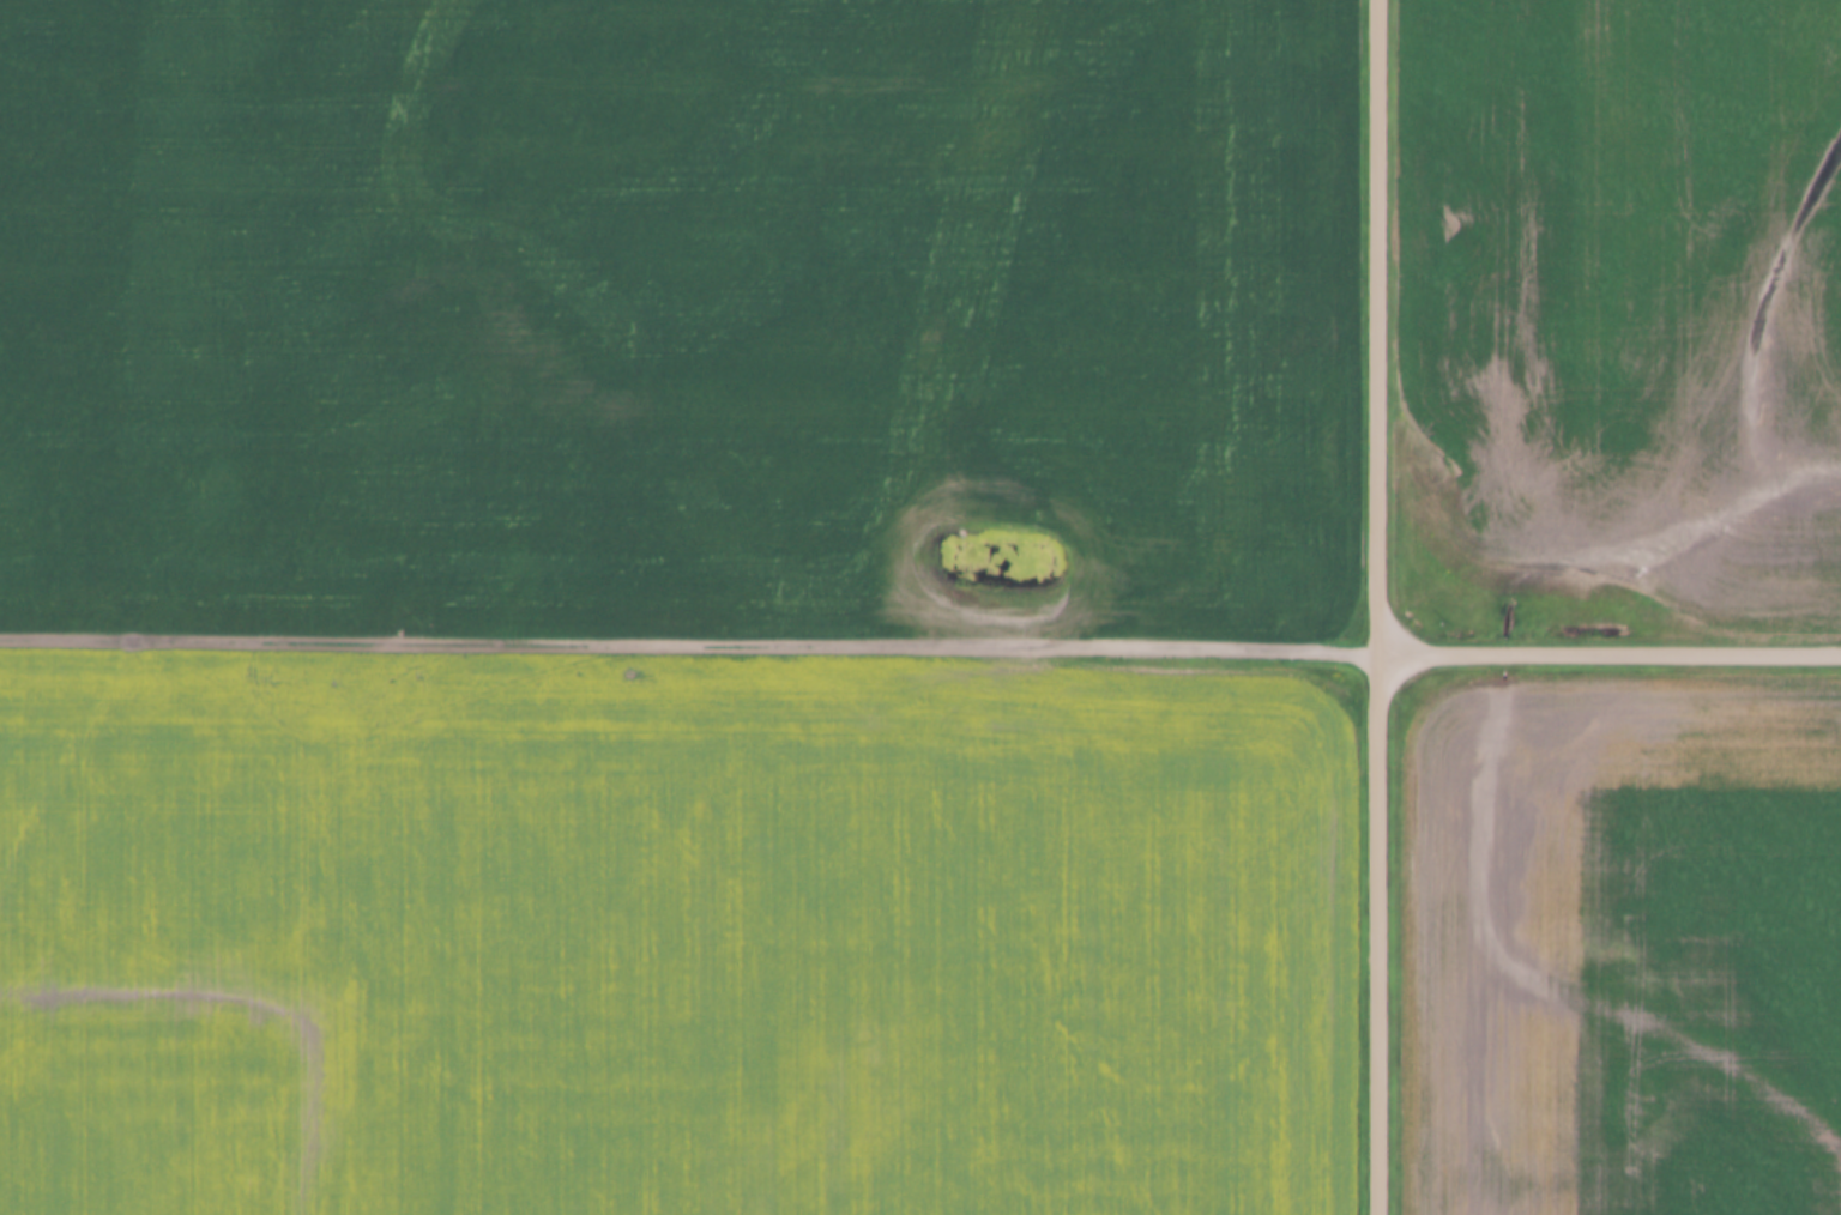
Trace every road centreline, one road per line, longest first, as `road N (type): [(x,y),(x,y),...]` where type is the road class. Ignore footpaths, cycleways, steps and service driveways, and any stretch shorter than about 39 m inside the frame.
road 1 (track): [(0,637),(1387,654)]
road 2 (residential): [(1386,1214),(1387,0)]

